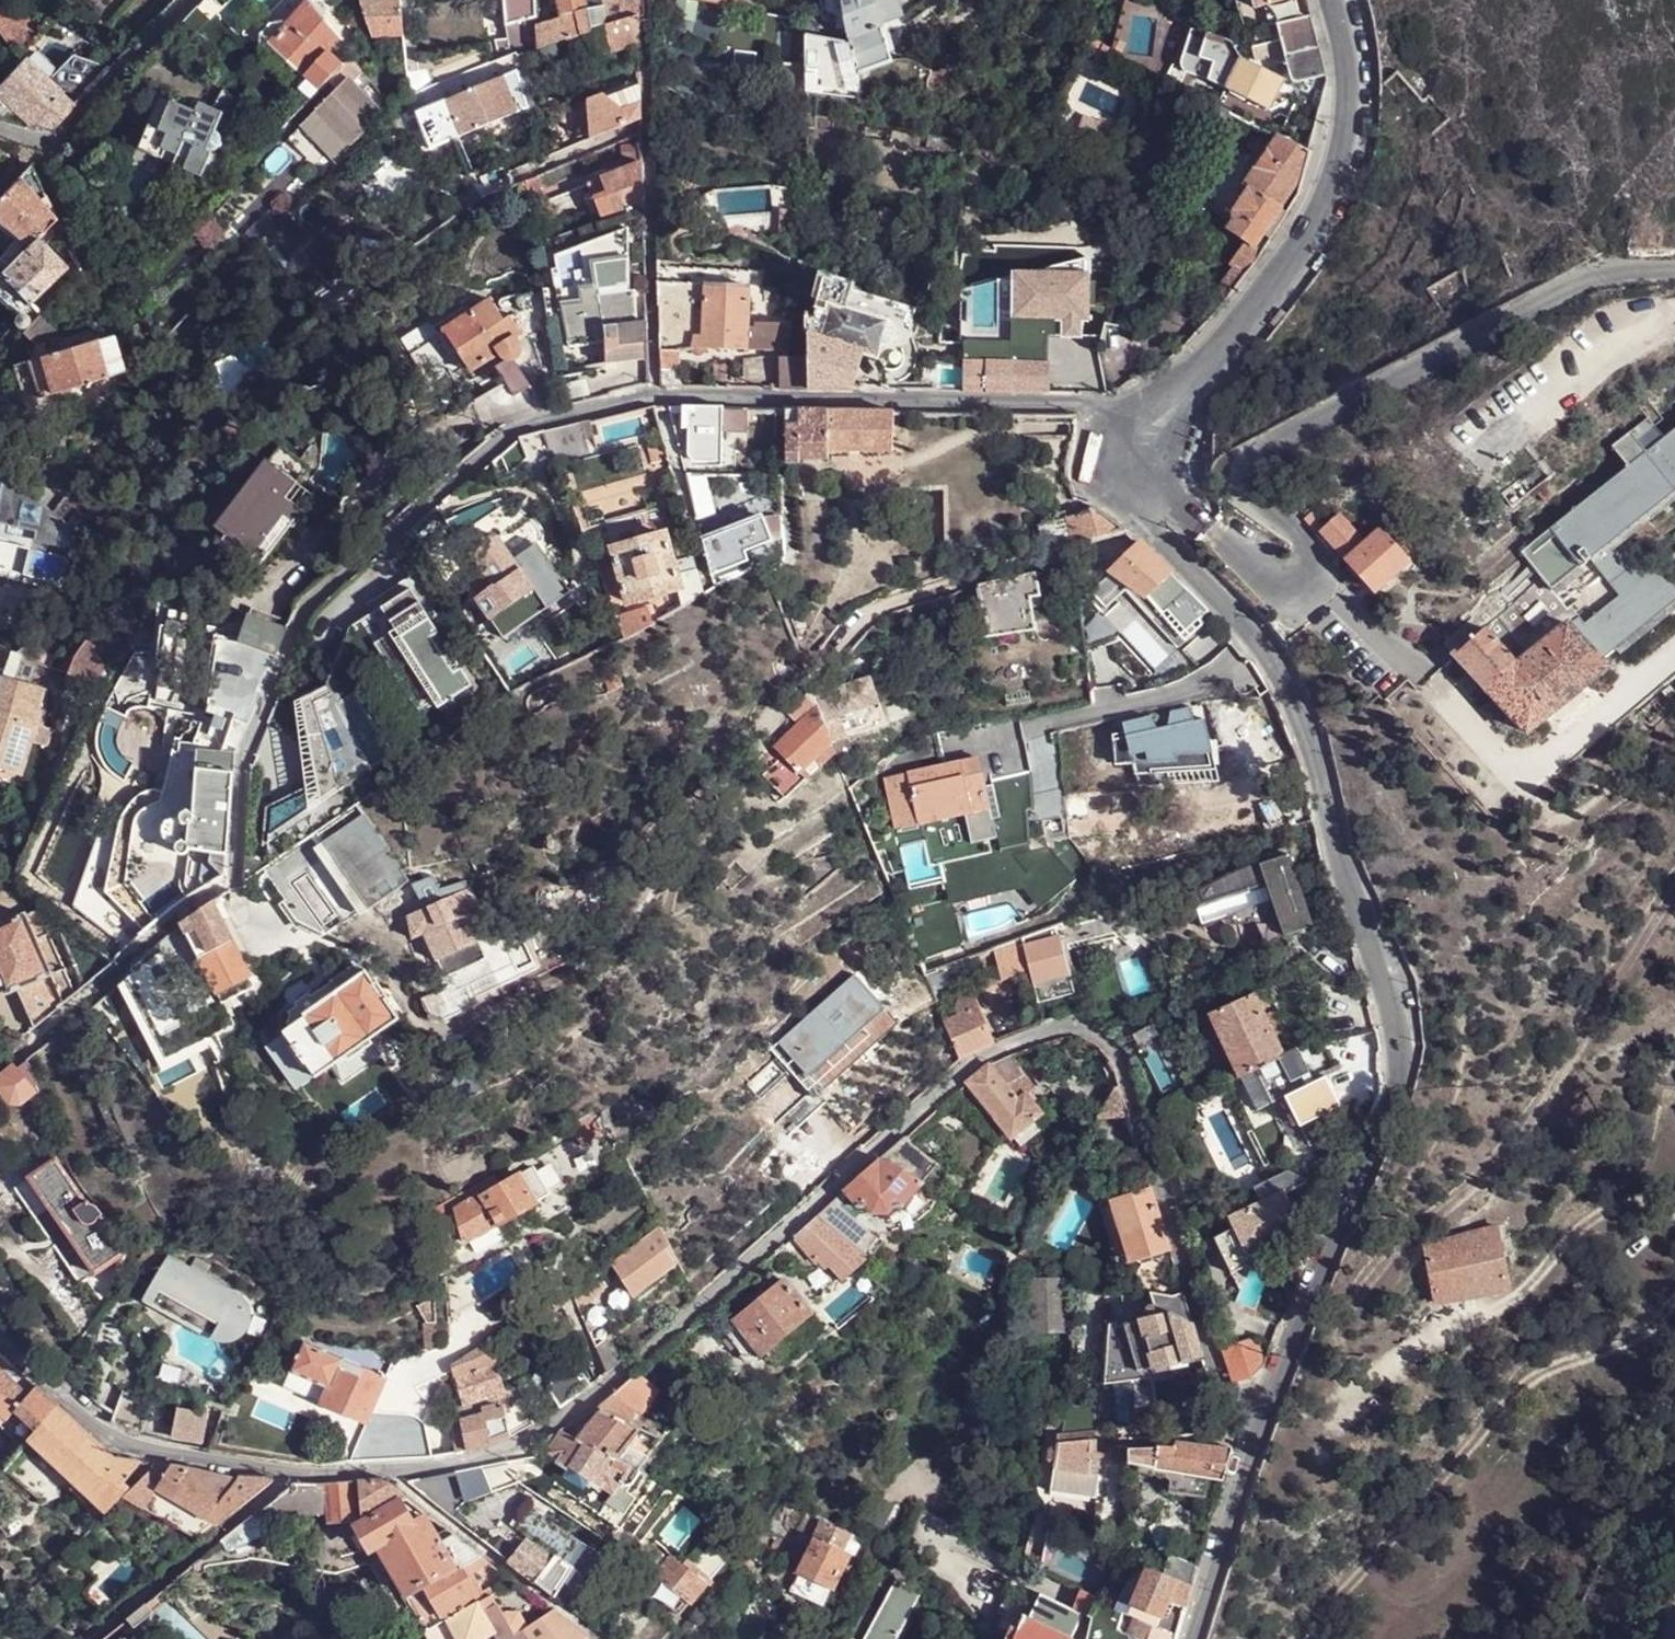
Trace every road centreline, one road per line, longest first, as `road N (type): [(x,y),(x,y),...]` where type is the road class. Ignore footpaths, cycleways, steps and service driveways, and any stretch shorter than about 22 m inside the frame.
road 1 (residential): [(0,1337),(122,1442),(292,1474),(477,1458),(531,1435),(639,1362),(965,1071),(1068,1028),(1086,1028),(1123,1065),(1221,1391),(1230,1405),(1259,1419)]
road 2 (residential): [(1131,416),(1075,404),(657,396),(514,429),(310,605),(241,761),(234,878),(224,885)]
road 3 (residential): [(1124,495),(1274,664),(1308,738),(1399,1033),(1402,1079),(1259,1419)]
road 4 (residential): [(1332,0),(1349,76),(1340,160),(1322,210),(1255,310)]
road 5 (residential): [(189,0),(52,145),(0,129)]
road 6 (residential): [(1259,1419),(1192,1638)]
road 7 (residential): [(1124,495),(1153,492),(1162,482),(1237,333)]
road 8 (residential): [(1237,333),(1186,381),(1131,416)]

